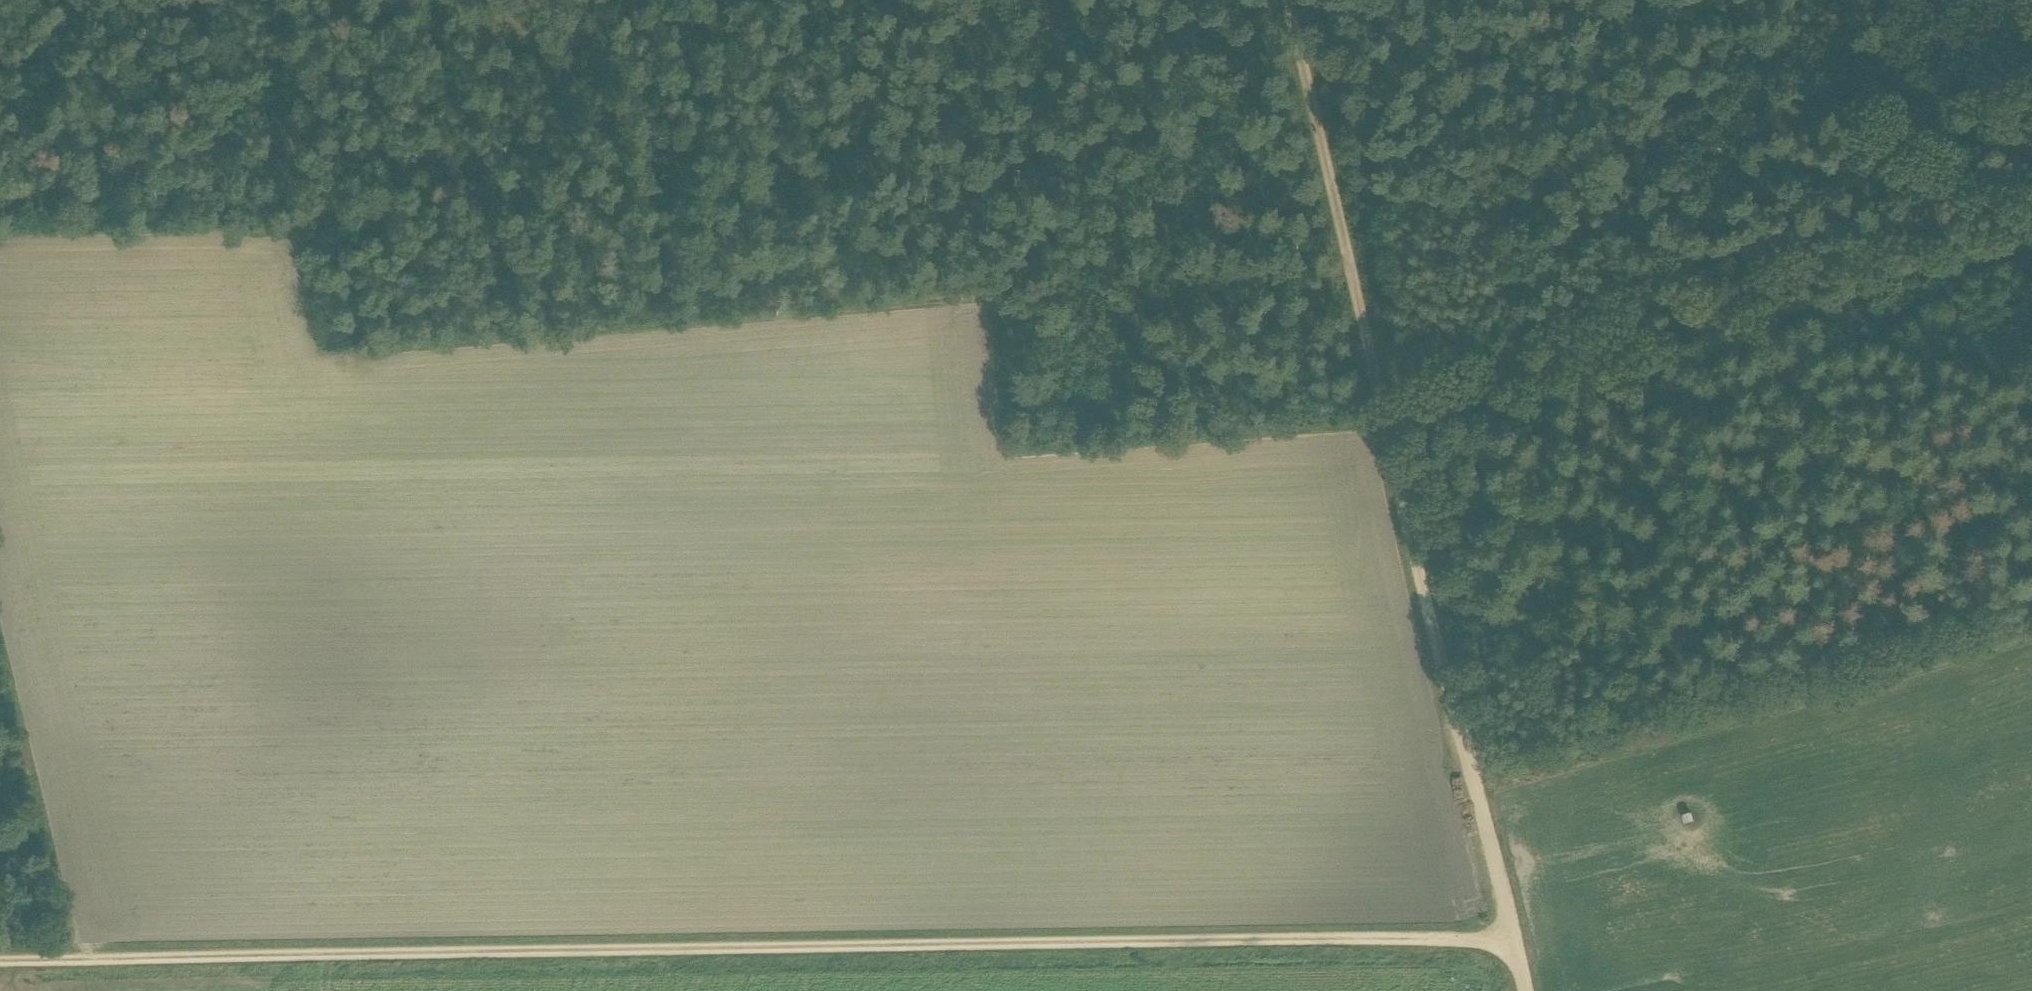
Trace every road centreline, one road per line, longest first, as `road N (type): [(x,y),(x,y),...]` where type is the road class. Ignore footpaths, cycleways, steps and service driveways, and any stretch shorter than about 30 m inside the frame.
road 1 (track): [(73,963),(1508,942)]
road 2 (track): [(1508,942),(1291,0)]
road 3 (track): [(2031,96),(1318,118)]

